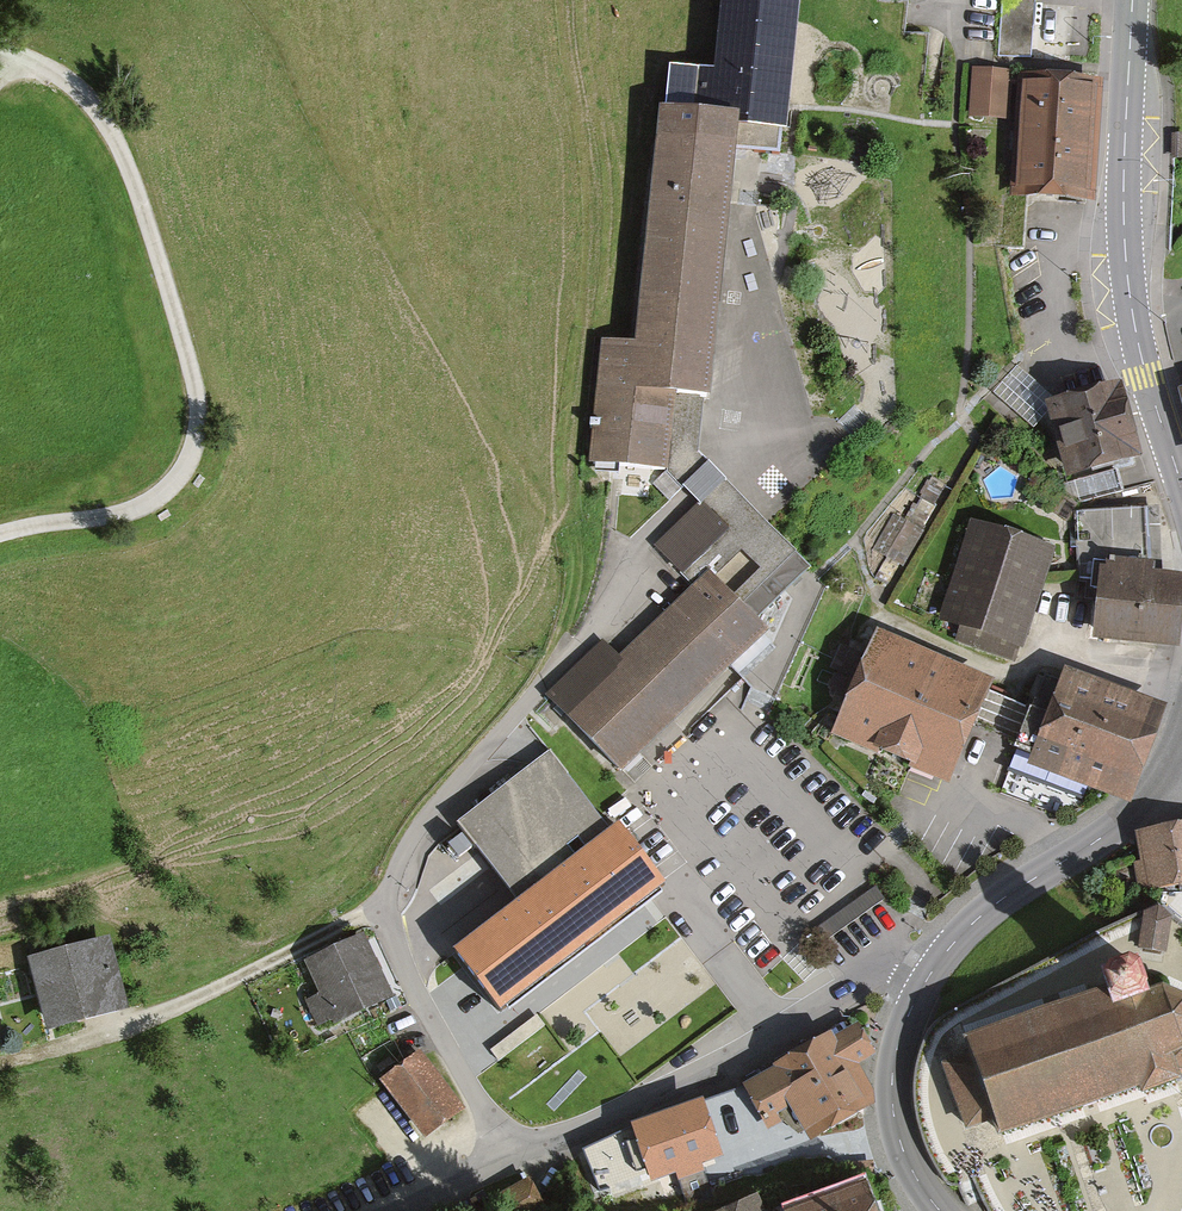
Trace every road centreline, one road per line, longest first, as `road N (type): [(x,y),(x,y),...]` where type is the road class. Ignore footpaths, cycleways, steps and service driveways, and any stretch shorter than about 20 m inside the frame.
road 1 (residential): [(616,598),(424,829),(399,871),(391,908),(416,1000),(517,1163),(891,983),(932,974)]
road 2 (track): [(565,660),(578,542),(415,291),(245,0)]
road 3 (track): [(30,60),(82,93),(129,168),(194,380),(198,429),(180,474),(143,507),(0,533)]
road 4 (tertiary): [(1134,0),(1125,262),(1138,347),(1181,489)]
road 5 (tertiary): [(1174,754),(1139,808),(1079,861),(982,920),(932,974)]
road 6 (tertiary): [(932,974),(899,1045),(890,1106),(908,1165),(942,1210)]
road 7 (track): [(517,1163),(400,1210)]

